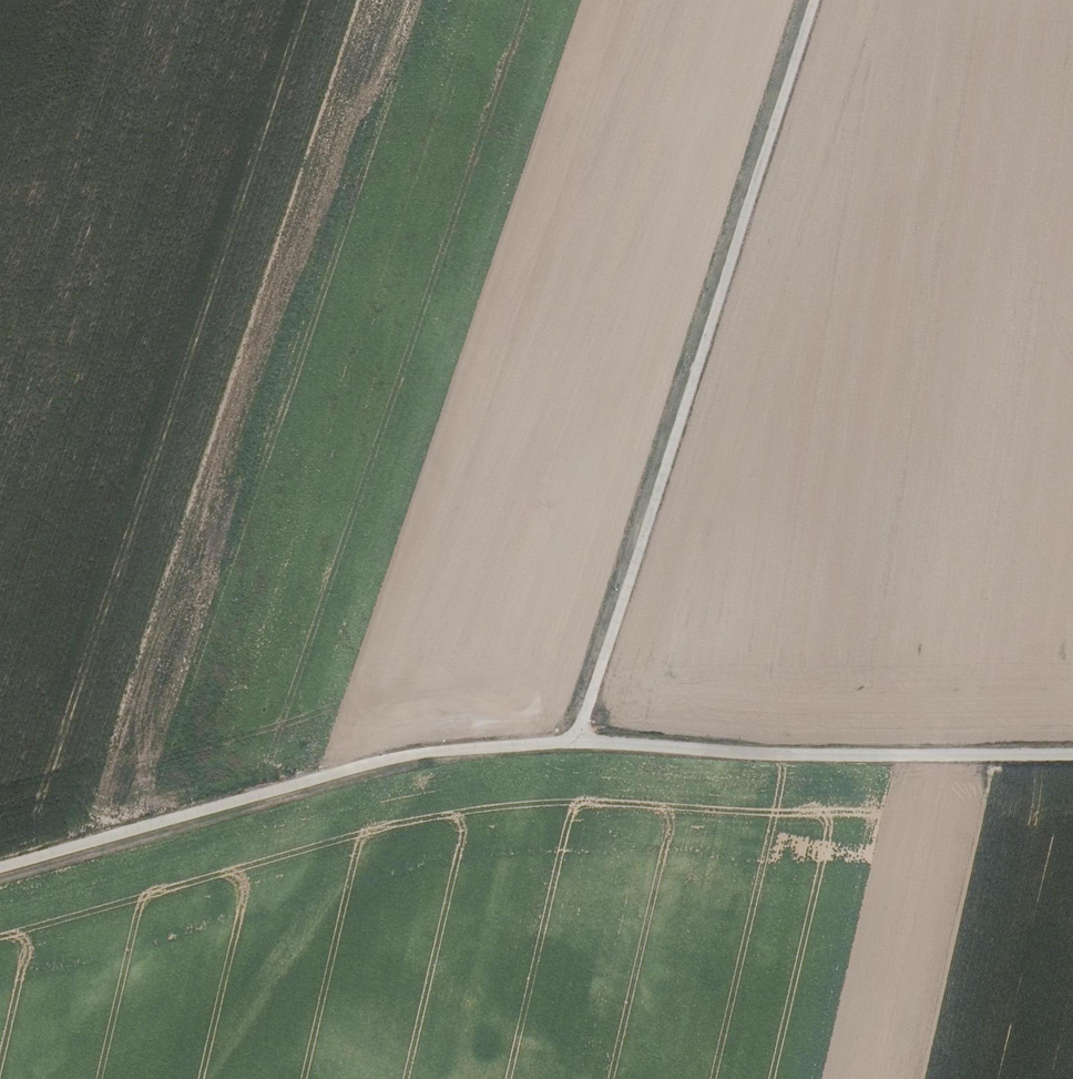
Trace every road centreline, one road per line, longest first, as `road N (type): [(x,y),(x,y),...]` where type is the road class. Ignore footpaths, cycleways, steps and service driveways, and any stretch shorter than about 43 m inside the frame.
road 1 (track): [(814,0),(575,743)]

